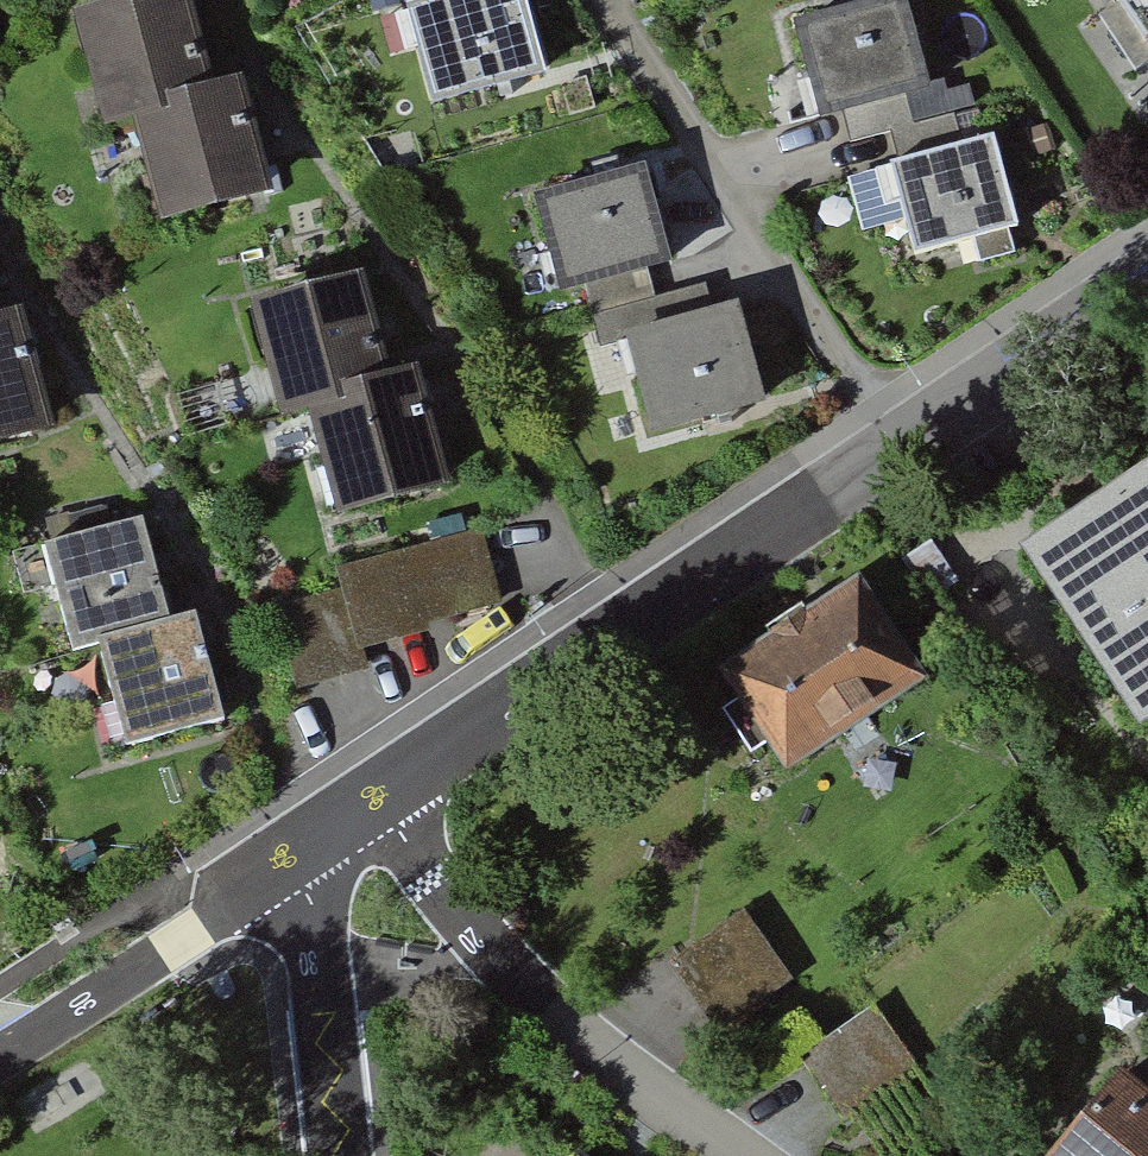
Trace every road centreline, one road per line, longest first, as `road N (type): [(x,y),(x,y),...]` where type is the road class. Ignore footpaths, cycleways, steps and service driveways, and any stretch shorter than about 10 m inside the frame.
road 1 (residential): [(1147,282),(376,799)]
road 2 (residential): [(376,799),(486,945),(604,1050),(748,1155)]
road 3 (residential): [(285,864),(0,1058)]
road 4 (residential): [(285,864),(317,914),(343,1155)]

